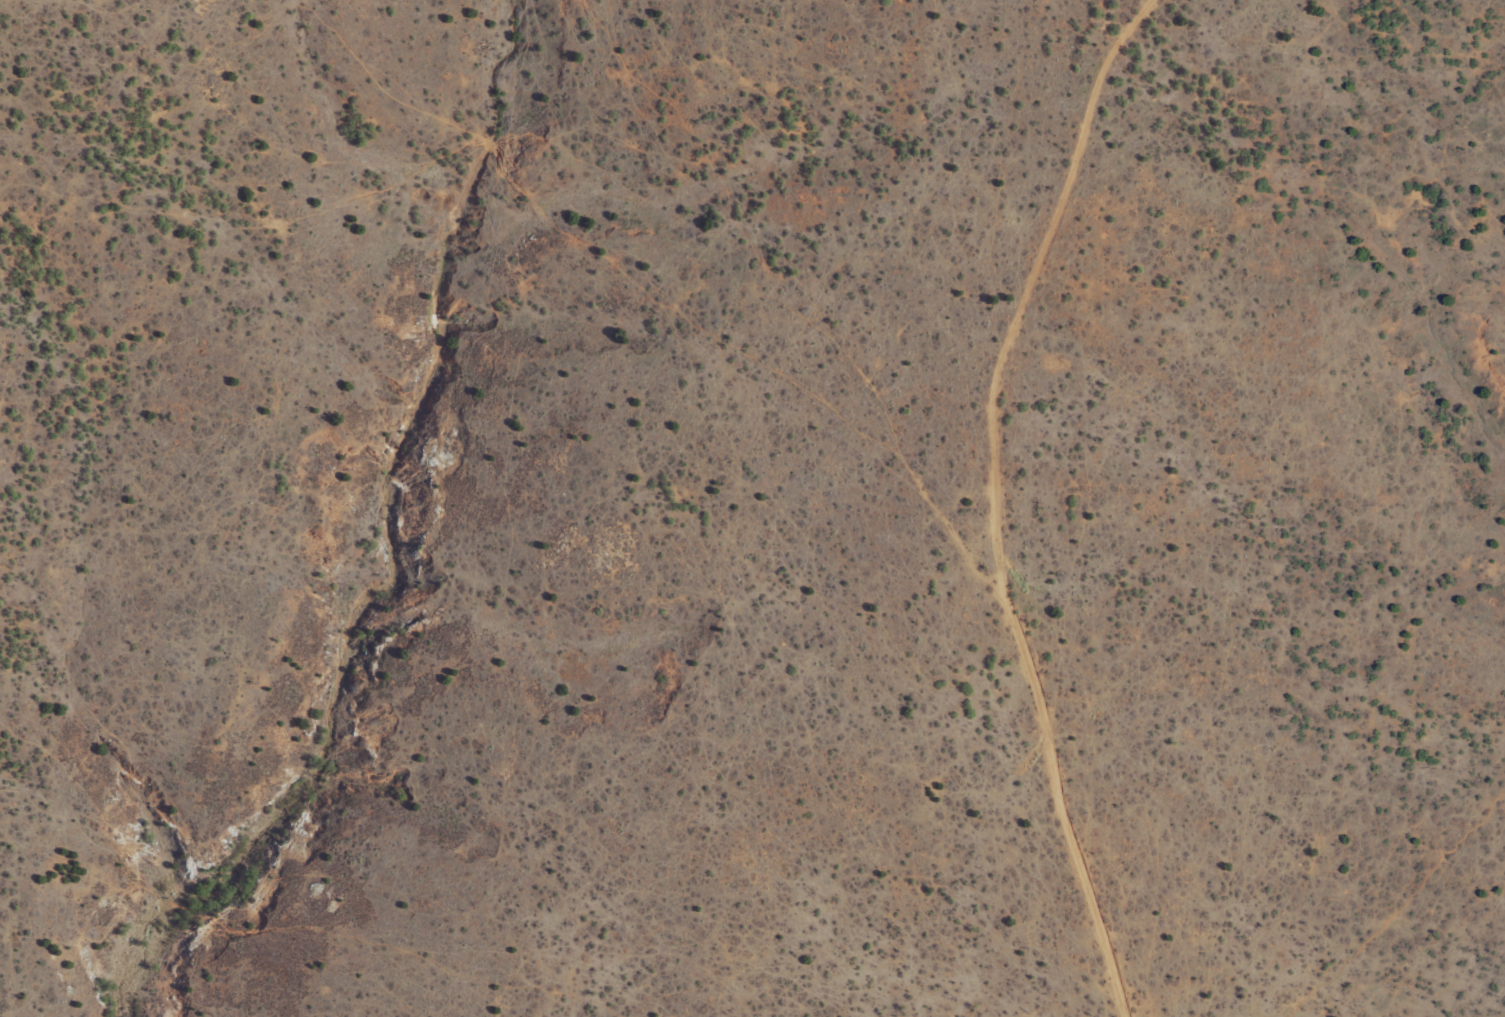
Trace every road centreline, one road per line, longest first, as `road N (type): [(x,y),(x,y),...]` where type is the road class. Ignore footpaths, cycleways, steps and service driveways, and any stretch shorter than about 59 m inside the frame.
road 1 (residential): [(1148,0),(963,389),(1120,1016)]

